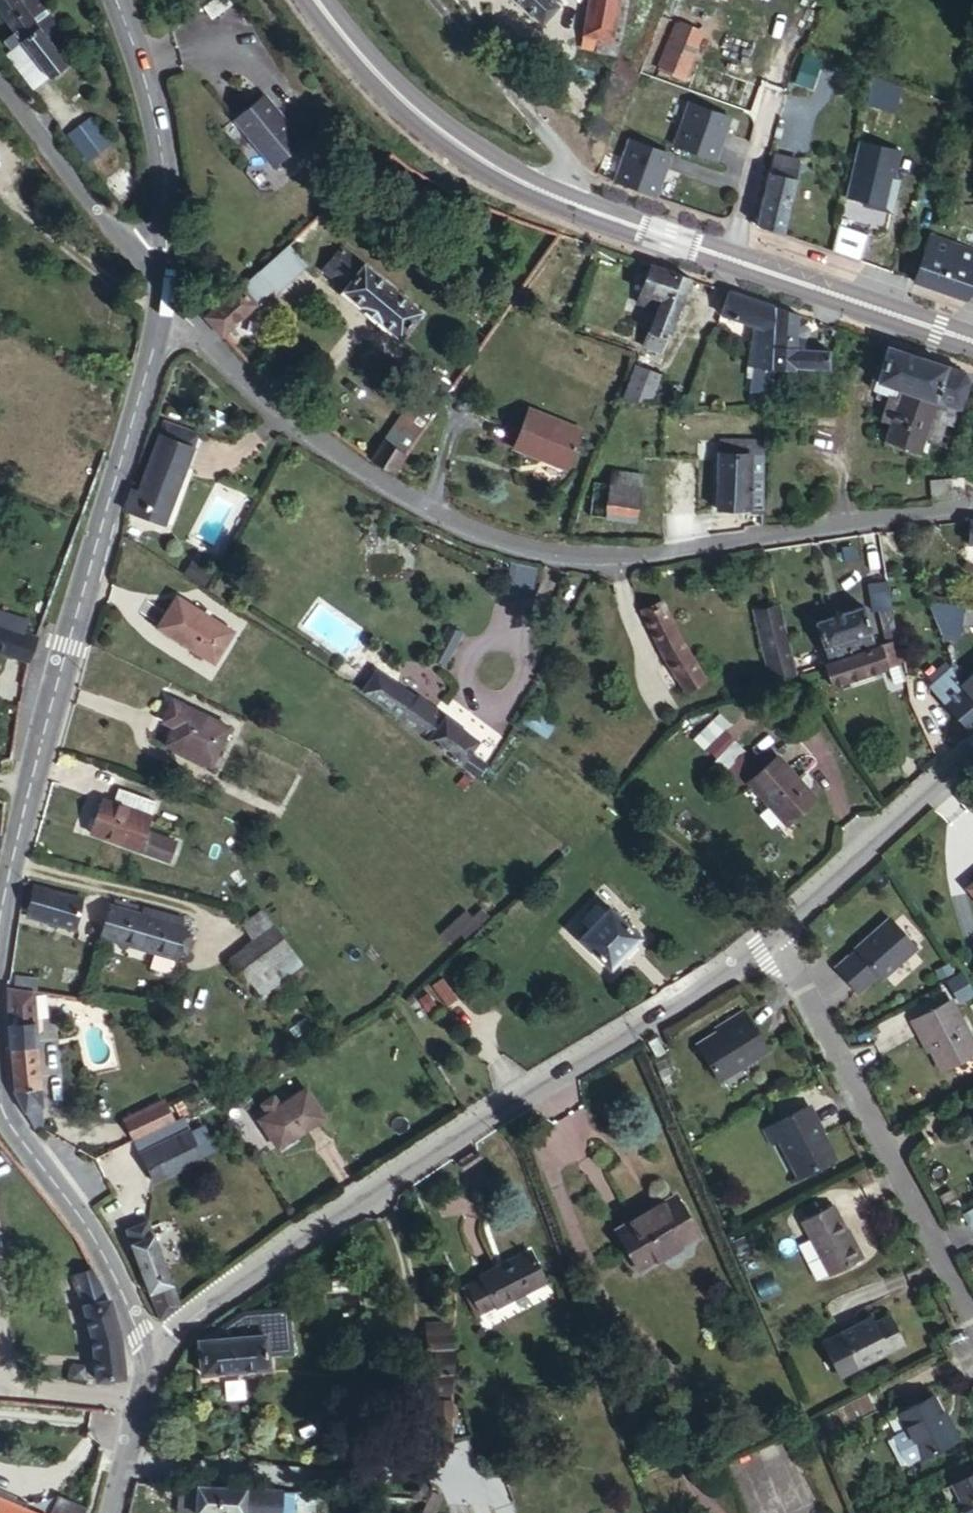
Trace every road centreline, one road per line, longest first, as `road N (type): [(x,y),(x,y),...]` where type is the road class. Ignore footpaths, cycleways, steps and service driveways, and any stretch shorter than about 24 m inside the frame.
road 1 (unclassified): [(972,515),(594,560),(523,548),(450,521),(272,411),(162,295)]
road 2 (tertiary): [(147,1358),(289,1245),(745,954),(772,929)]
road 3 (primary): [(972,342),(522,182),(408,105),(315,0)]
road 4 (secondary): [(0,915),(162,295)]
road 5 (residential): [(772,929),(972,1303)]
road 6 (residential): [(124,1458),(462,1482)]
road 7 (secondary): [(147,1358),(119,1281),(15,1131),(0,1094)]
road 8 (secondary): [(162,295),(168,177),(149,87),(117,0)]
road 9 (tertiary): [(772,929),(972,752)]
road 10 (unclassified): [(162,295),(0,92)]

